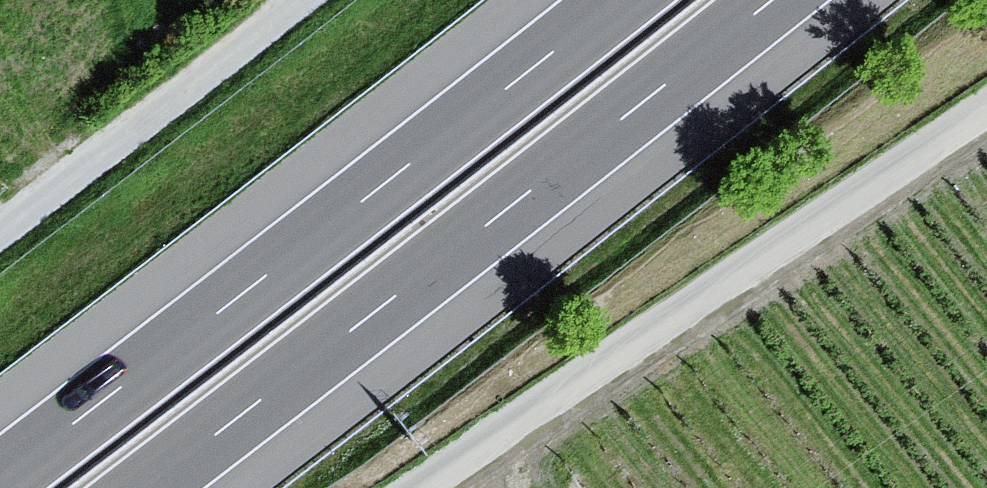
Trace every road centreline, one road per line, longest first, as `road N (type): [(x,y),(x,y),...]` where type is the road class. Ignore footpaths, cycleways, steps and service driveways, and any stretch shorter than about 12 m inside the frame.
road 1 (motorway): [(147,487),(775,0)]
road 2 (motorway): [(616,0),(0,477)]
road 3 (unclassified): [(986,108),(424,487)]
road 4 (unclassified): [(0,233),(298,0)]

